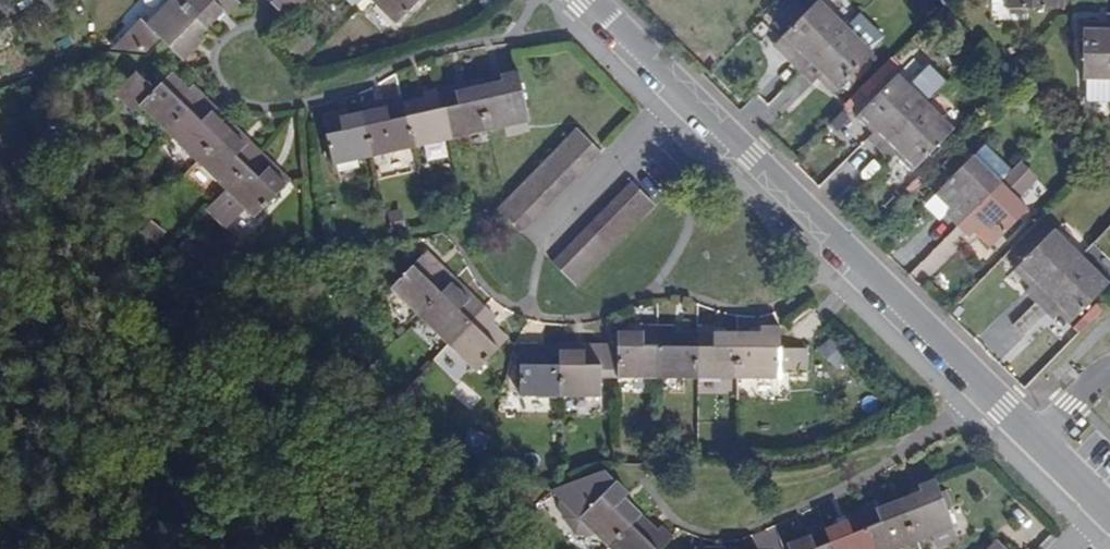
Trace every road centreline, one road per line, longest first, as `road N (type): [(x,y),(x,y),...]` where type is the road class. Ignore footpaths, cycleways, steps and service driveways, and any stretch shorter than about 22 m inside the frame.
road 1 (residential): [(1109,506),(587,0)]

